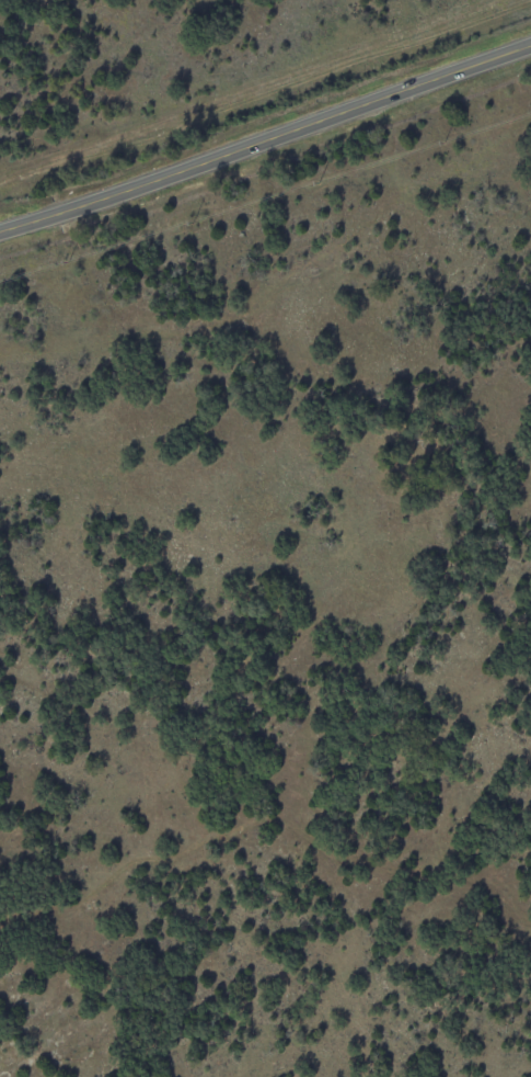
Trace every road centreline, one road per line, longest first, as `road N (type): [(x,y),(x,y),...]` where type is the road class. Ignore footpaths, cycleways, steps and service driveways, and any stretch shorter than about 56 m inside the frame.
road 1 (secondary): [(0,232),(530,47)]

